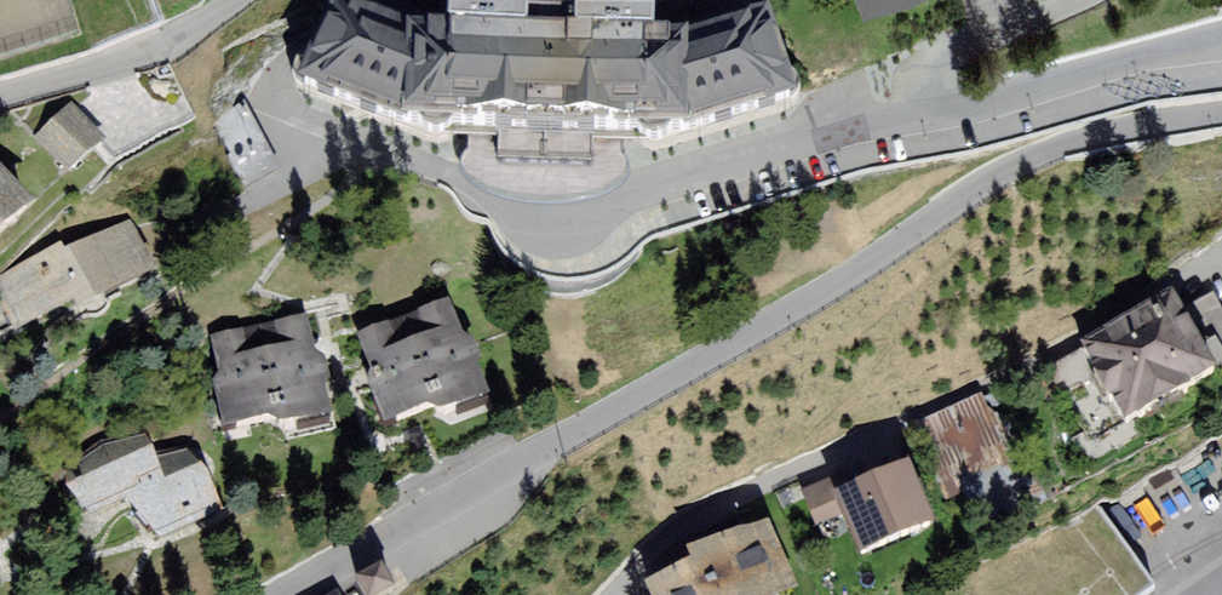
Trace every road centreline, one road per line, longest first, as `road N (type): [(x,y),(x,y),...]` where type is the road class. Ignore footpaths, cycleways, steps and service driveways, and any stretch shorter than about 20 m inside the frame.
road 1 (residential): [(286,594),(763,327),(1035,154),(1221,115)]
road 2 (residential): [(620,594),(707,515),(1064,353),(1221,267)]
road 3 (residential): [(1221,35),(974,109),(953,110),(933,97),(930,70),(941,55),(1079,0)]
road 4 (residential): [(235,0),(111,66),(0,95)]

